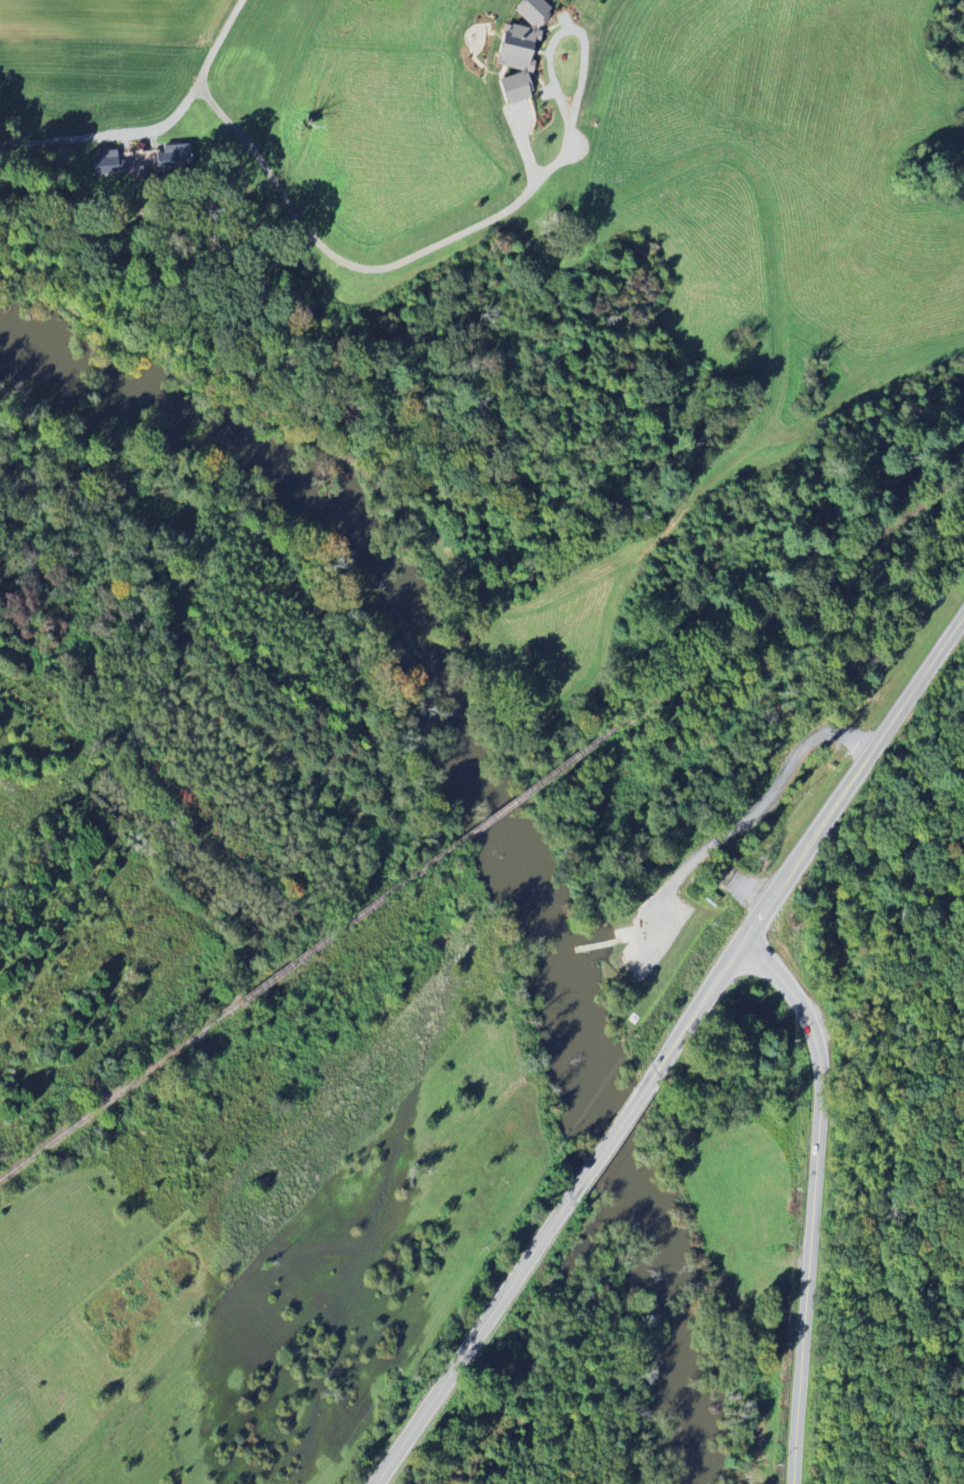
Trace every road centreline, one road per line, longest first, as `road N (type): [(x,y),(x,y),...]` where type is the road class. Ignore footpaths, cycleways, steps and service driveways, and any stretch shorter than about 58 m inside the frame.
road 1 (tertiary): [(798,1483),(826,1084),(808,1016),(742,945)]
road 2 (primary): [(713,990),(963,613)]
road 3 (primary): [(378,1483),(571,1194)]
road 4 (residential): [(0,140),(162,125),(184,106),(241,0)]
road 5 (primary): [(571,1194),(653,1075)]

